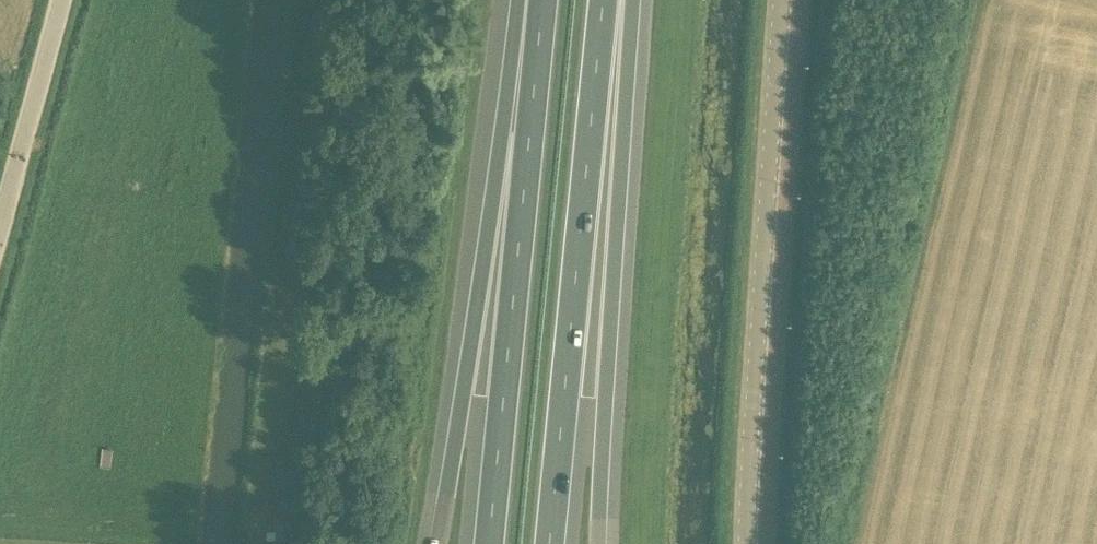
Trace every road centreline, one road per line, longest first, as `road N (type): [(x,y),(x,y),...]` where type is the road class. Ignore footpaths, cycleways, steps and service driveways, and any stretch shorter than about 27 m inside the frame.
road 1 (motorway): [(516,0),(439,543)]
road 2 (motorway): [(539,0),(483,543)]
road 3 (motorway): [(548,543),(603,0)]
road 4 (unclassified): [(747,543),(781,0)]
road 5 (motorway): [(598,543),(627,0)]
road 6 (unclassified): [(0,227),(64,0)]

